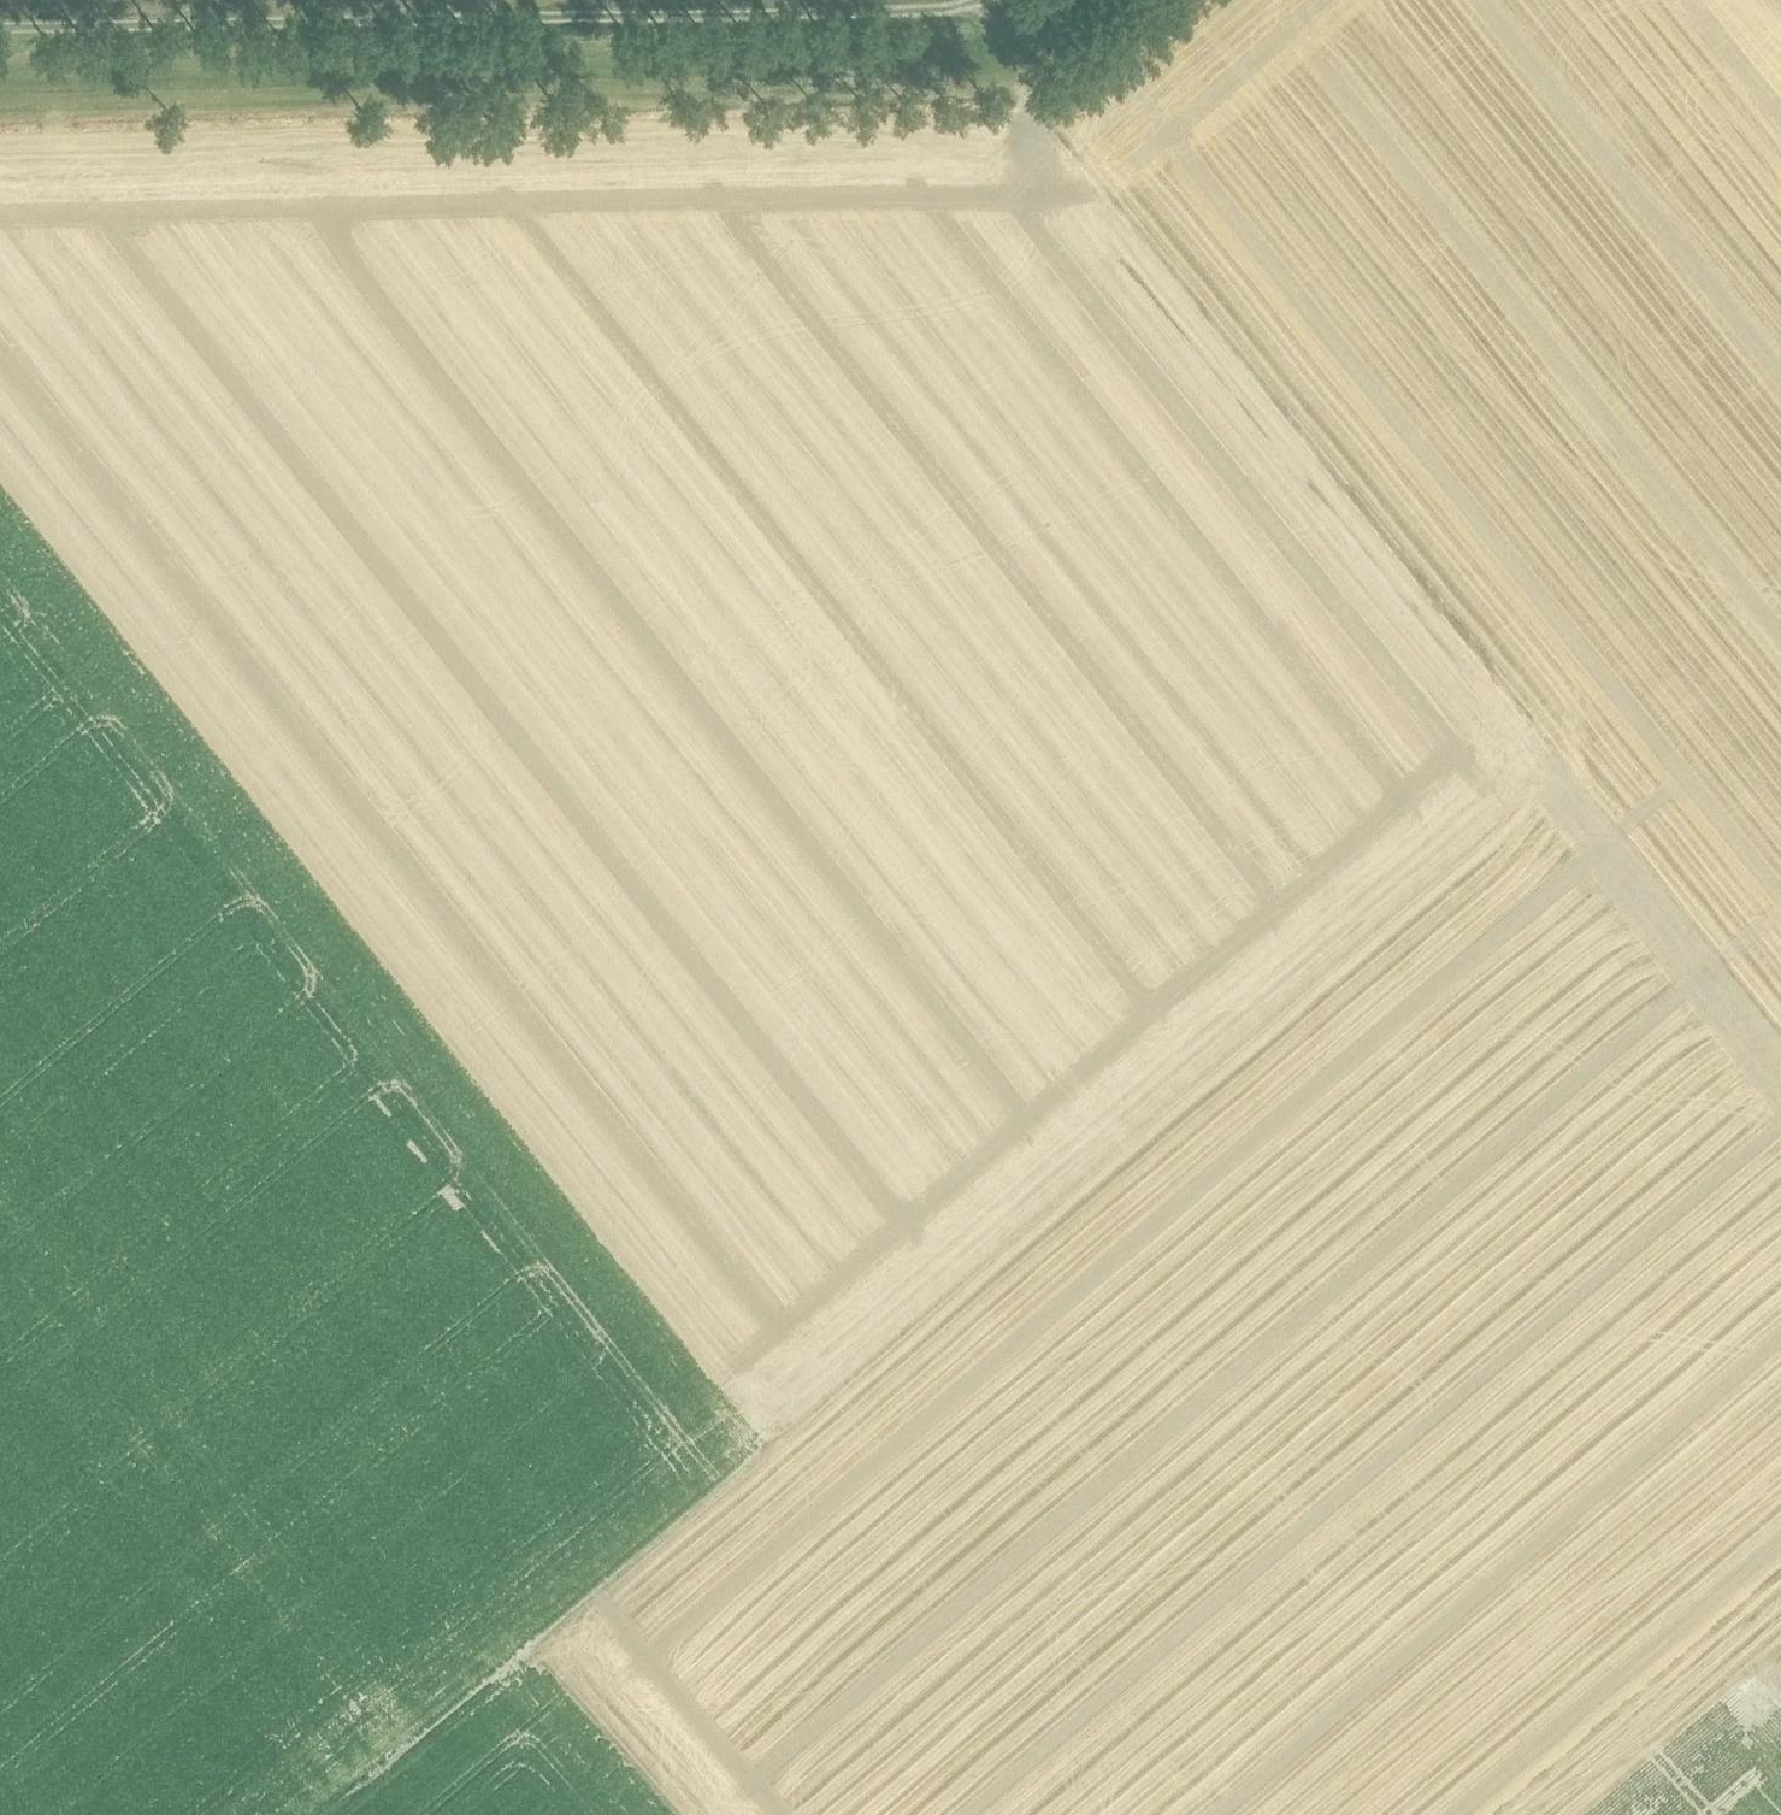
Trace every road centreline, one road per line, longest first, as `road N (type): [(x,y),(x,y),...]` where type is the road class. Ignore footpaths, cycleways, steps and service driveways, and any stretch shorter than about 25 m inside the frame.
road 1 (track): [(987,0),(0,29)]

